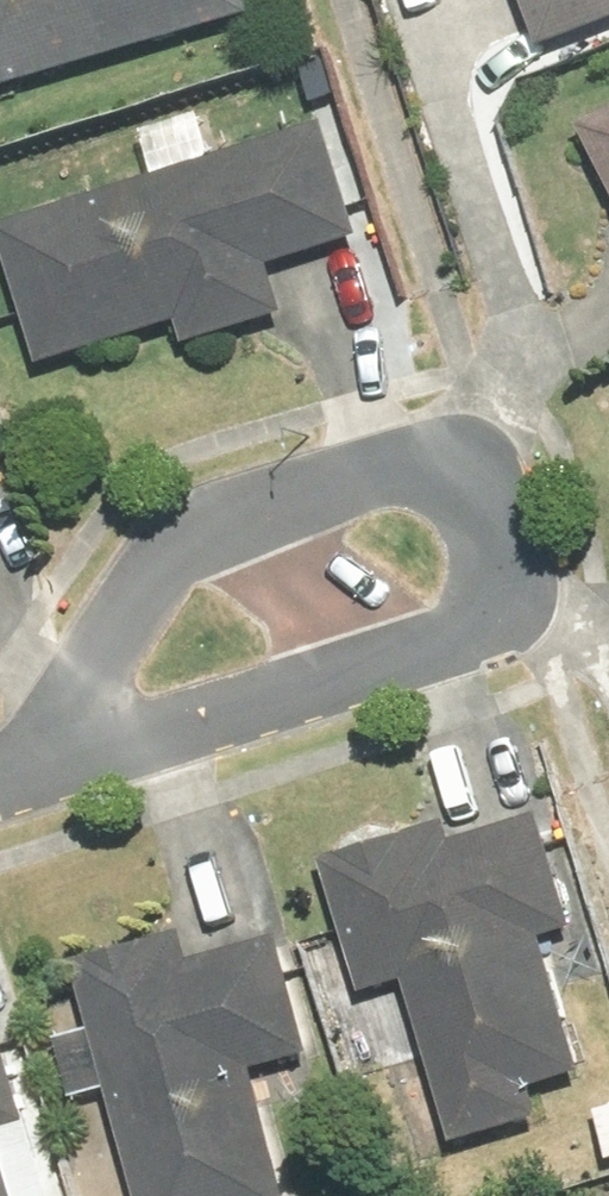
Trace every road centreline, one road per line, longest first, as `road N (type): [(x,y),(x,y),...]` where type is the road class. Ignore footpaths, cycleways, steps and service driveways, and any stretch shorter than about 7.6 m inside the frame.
road 1 (residential): [(34,766),(167,550),(220,519),(481,450),(524,614)]
road 2 (residential): [(524,614),(34,766)]

